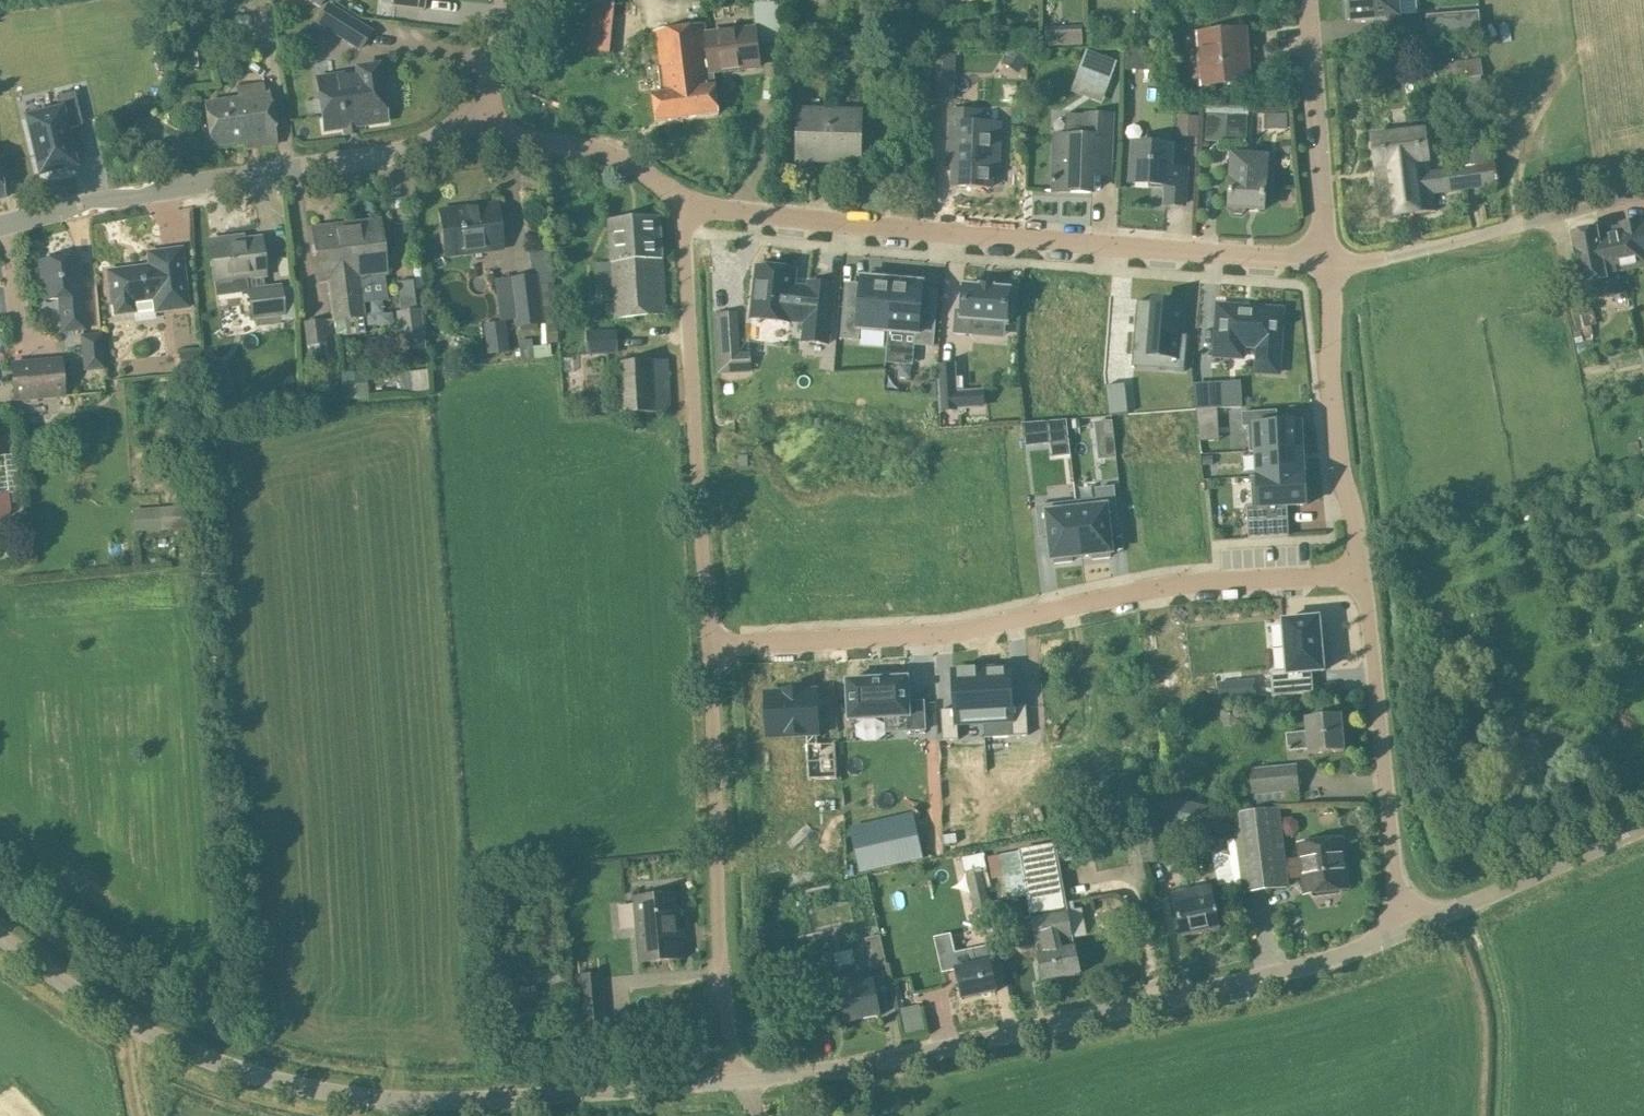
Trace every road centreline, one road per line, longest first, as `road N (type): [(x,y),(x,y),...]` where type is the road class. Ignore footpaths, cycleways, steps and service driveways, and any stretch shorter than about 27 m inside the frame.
road 1 (tertiary): [(733,1082),(463,1101),(398,1100),(282,1082),(141,1030),(0,936)]
road 2 (tertiary): [(1404,929),(1331,960),(835,1071),(733,1082)]
road 3 (residential): [(709,646),(973,633),(1171,587),(1363,578)]
road 4 (residential): [(1326,261),(686,208)]
road 5 (tertiary): [(0,227),(403,146),(480,110)]
road 6 (residential): [(709,646),(686,208)]
road 7 (residential): [(733,1082),(709,646)]
road 8 (residential): [(1404,929),(1363,578)]
road 9 (residential): [(1326,261),(1370,262),(1643,194)]
road 10 (residential): [(1363,578),(1354,501),(1338,456),(1326,261)]
road 11 (residential): [(1326,261),(1305,0)]
road 12 (tertiary): [(1643,825),(1404,929)]
road 13 (residential): [(686,208),(593,144),(543,140),(480,110)]

